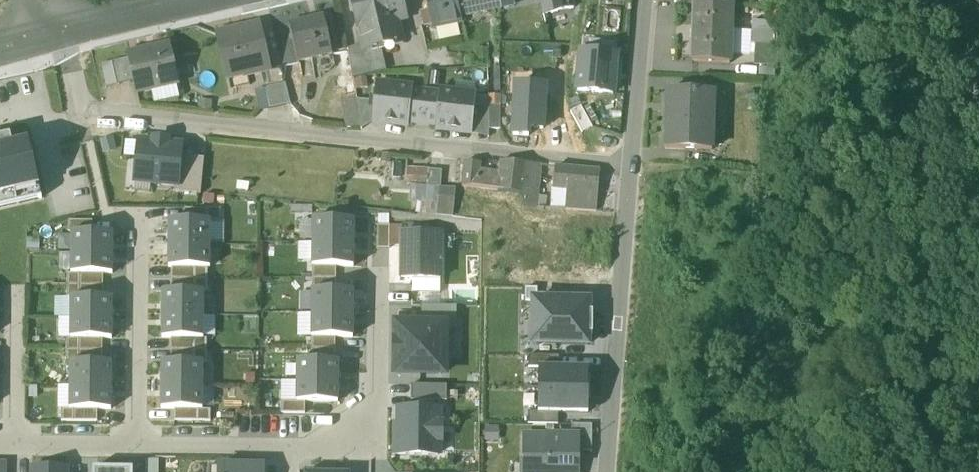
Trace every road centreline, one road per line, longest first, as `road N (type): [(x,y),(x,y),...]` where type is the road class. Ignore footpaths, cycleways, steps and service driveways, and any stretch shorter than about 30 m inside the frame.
road 1 (residential): [(631,168),(81,109),(72,61),(54,29)]
road 2 (residential): [(631,168),(604,471)]
road 3 (residential): [(291,438),(375,438),(380,277)]
road 4 (residential): [(138,438),(139,219)]
road 5 (residential): [(647,0),(631,168)]
road 6 (residential): [(138,438),(291,438)]
road 7 (residential): [(14,437),(14,291)]
road 8 (unclassified): [(182,0),(54,29)]
road 9 (residential): [(14,437),(138,438)]

